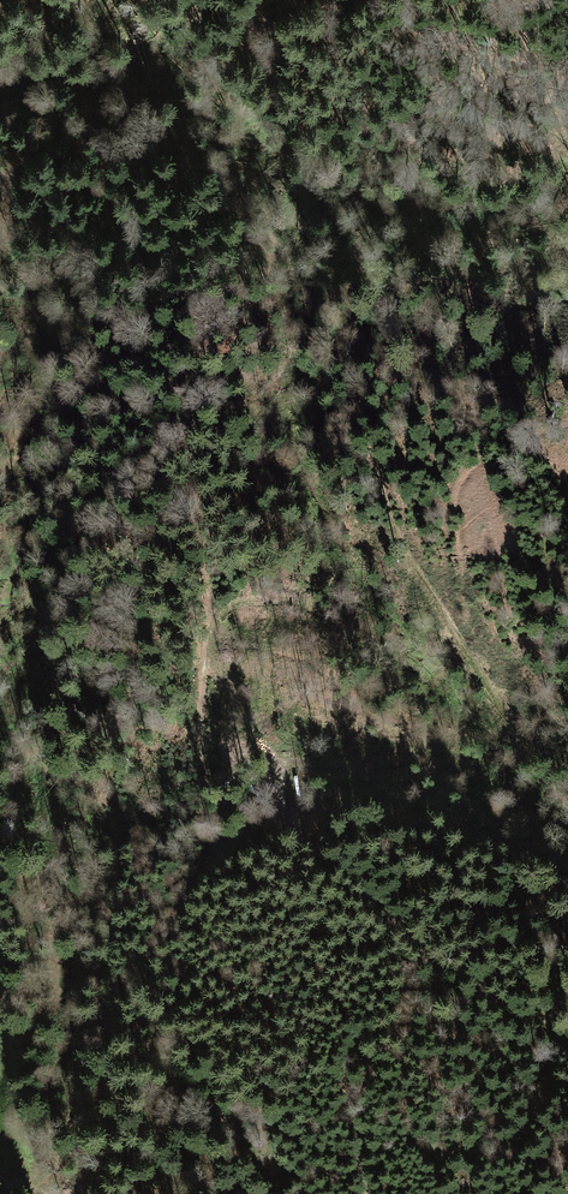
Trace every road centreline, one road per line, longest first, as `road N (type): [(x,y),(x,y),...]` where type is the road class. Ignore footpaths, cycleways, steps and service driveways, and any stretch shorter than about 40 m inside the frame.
road 1 (track): [(367,1193),(346,1061),(367,1040),(431,1008),(440,981),(375,900),(300,829),(280,820),(218,849),(174,929),(131,1193)]
road 2 (track): [(567,805),(531,760),(444,617),(382,493),(372,454),(393,386),(437,339),(531,303),(567,300)]
road 3 (track): [(300,829),(285,775),(255,742),(212,664),(215,621),(243,602),(304,602),(418,674)]
road 4 (track): [(229,0),(314,107),(450,182),(498,195)]
road 5 (track): [(270,760),(449,813),(567,870)]
road 6 (track): [(212,664),(202,692),(203,868)]
road 7 (track): [(437,1000),(493,1000),(567,1043)]

